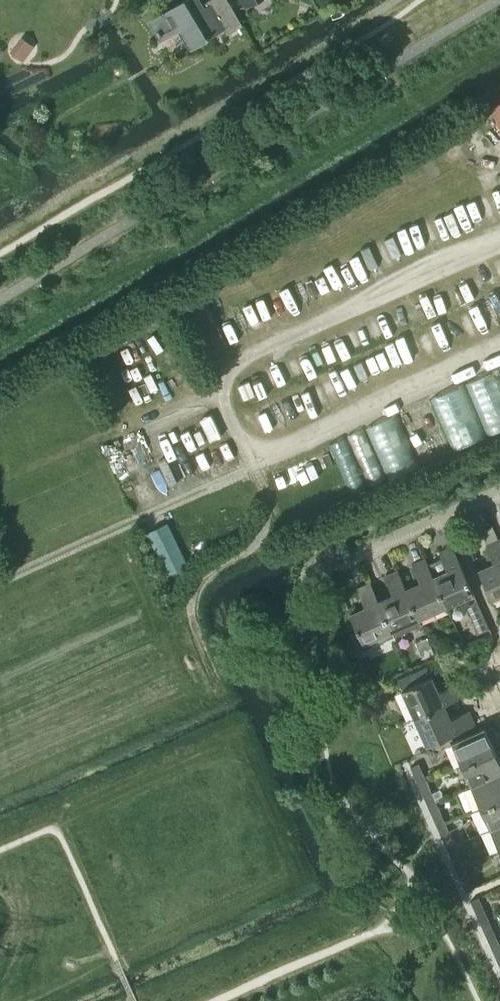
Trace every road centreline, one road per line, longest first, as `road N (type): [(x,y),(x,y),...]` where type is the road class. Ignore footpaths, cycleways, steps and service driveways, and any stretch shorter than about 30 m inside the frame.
road 1 (track): [(0,578),(254,463)]
road 2 (residential): [(337,569),(450,519)]
road 3 (residential): [(499,632),(450,519)]

